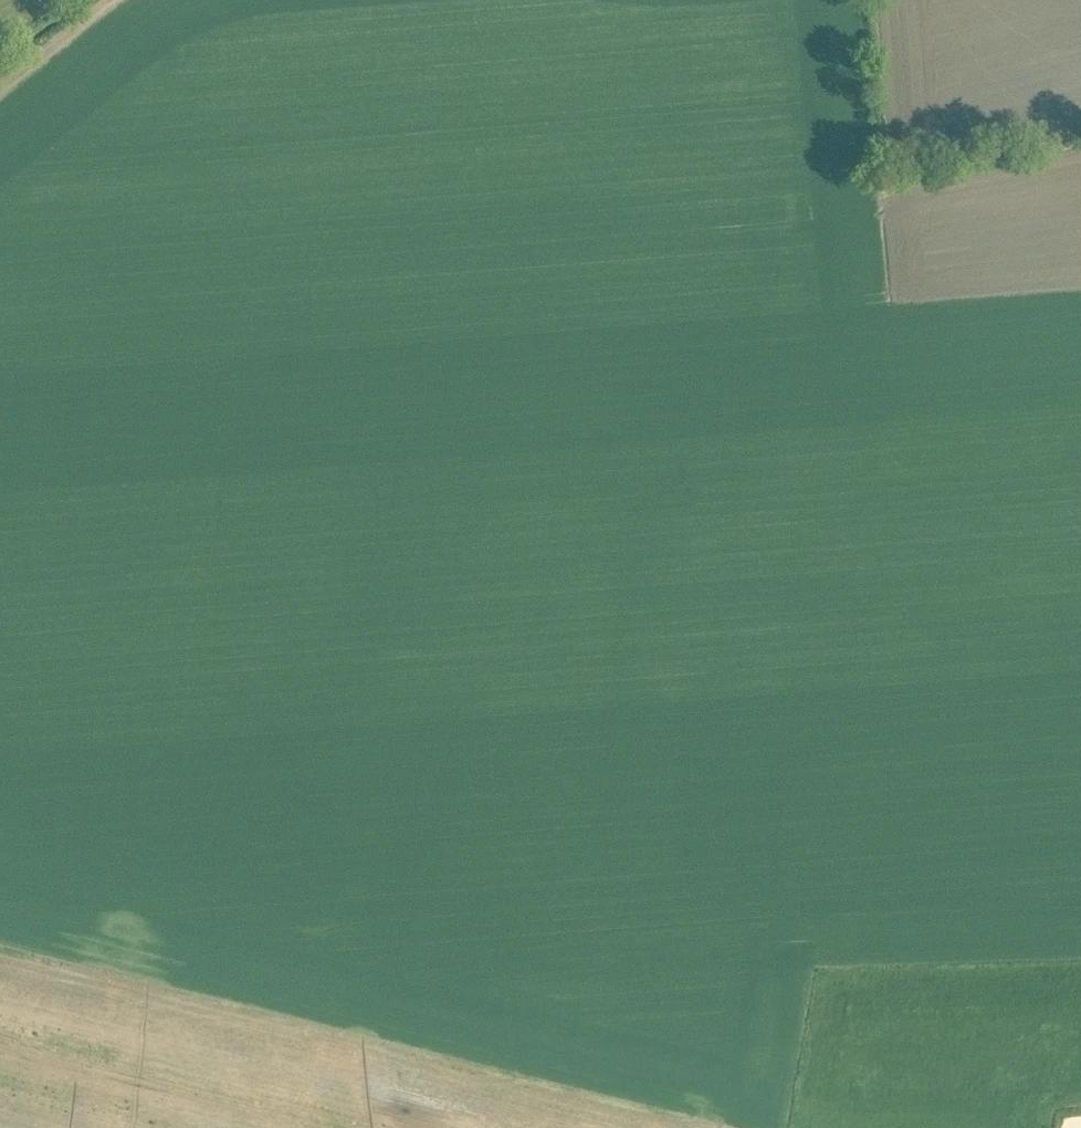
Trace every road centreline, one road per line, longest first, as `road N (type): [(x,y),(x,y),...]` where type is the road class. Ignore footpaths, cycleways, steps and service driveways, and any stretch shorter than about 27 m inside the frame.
road 1 (track): [(0,89),(114,0)]

